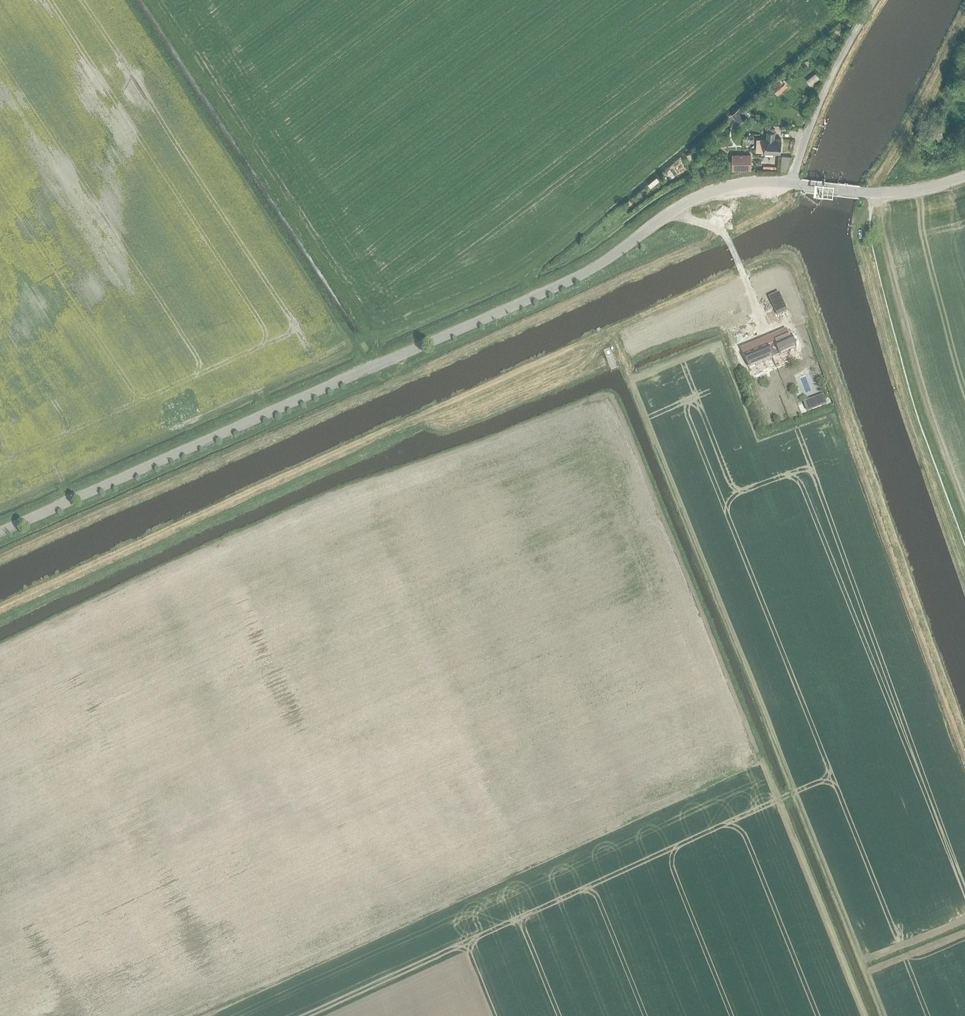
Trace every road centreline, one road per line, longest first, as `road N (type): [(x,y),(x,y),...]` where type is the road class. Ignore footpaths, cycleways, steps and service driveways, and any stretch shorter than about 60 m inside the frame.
road 1 (tertiary): [(0,532),(574,279),(695,199),(744,184),(791,183)]
road 2 (unclassified): [(791,183),(819,104),(875,0)]

